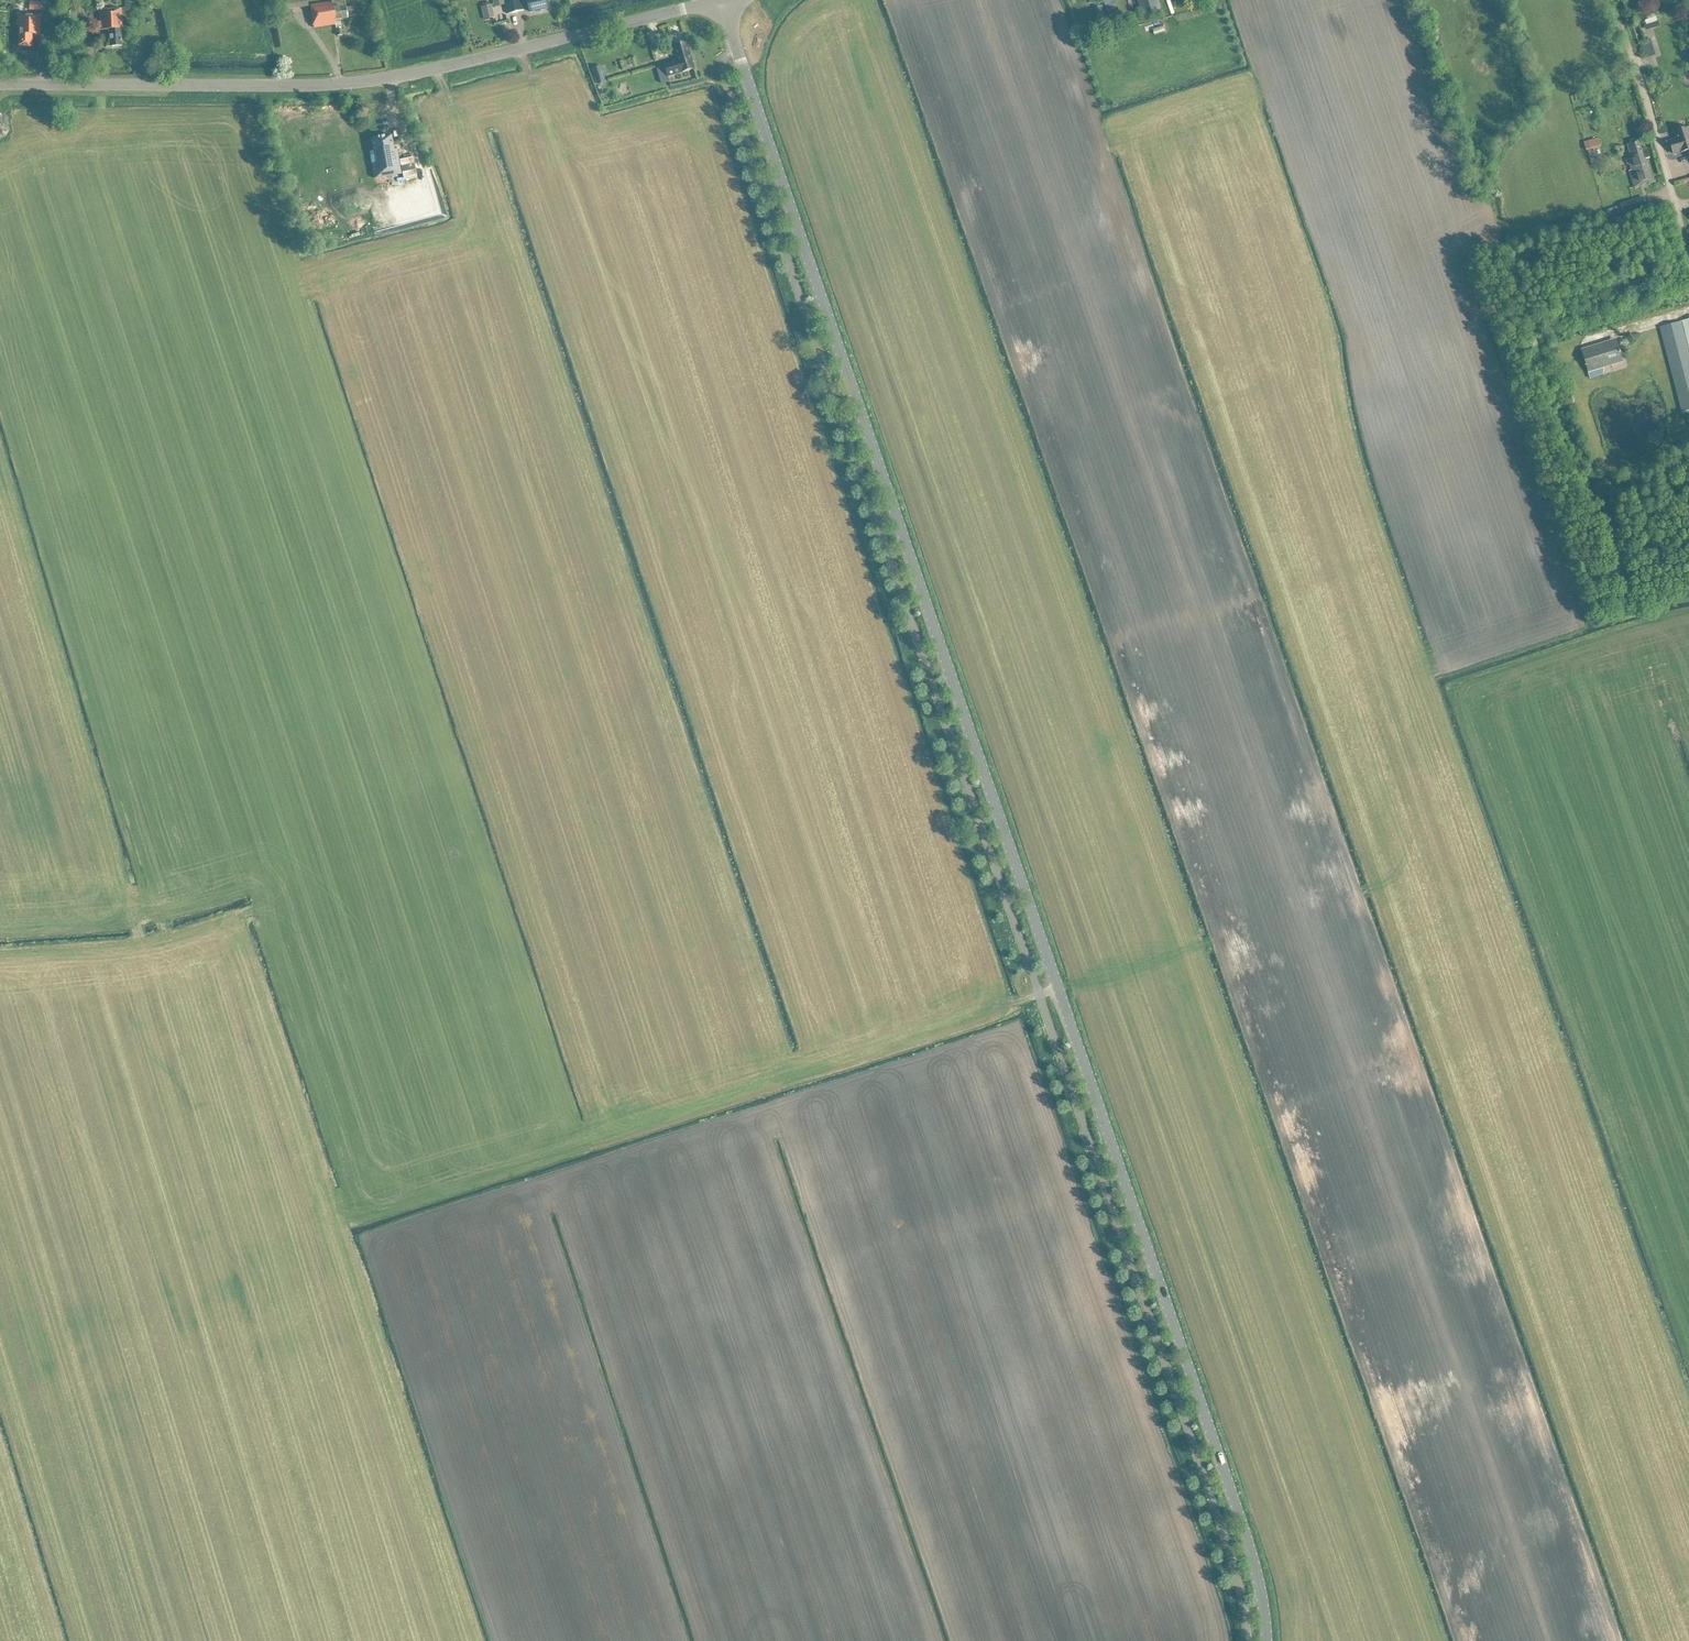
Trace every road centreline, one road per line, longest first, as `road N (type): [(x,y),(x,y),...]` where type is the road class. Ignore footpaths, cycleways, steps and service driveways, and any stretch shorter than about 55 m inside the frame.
road 1 (tertiary): [(1268,1640),(1250,1546),(721,0)]
road 2 (tertiary): [(721,0),(514,53),(344,84),(0,81)]

